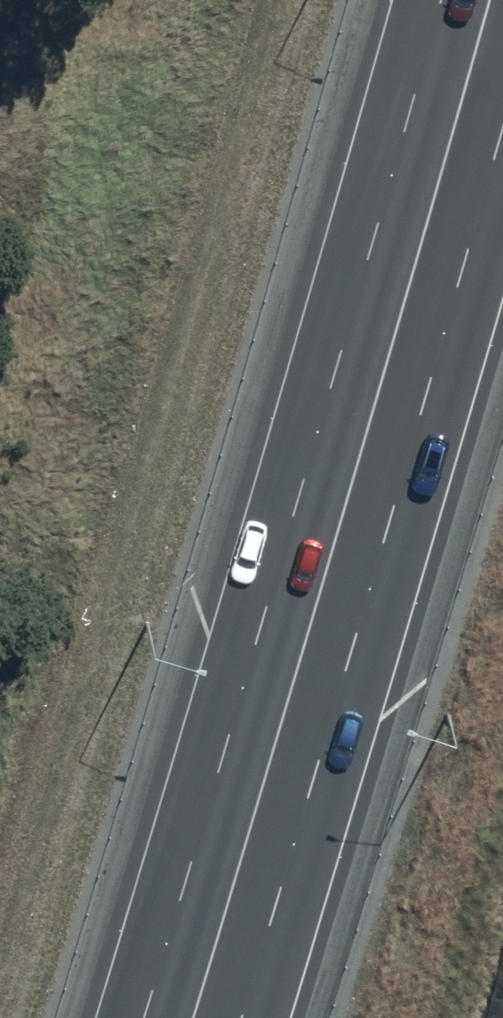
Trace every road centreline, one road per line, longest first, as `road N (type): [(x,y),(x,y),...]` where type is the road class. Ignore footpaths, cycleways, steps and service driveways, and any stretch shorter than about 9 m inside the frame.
road 1 (motorway): [(441,0),(150,1017)]
road 2 (motorway): [(502,130),(246,1017)]

